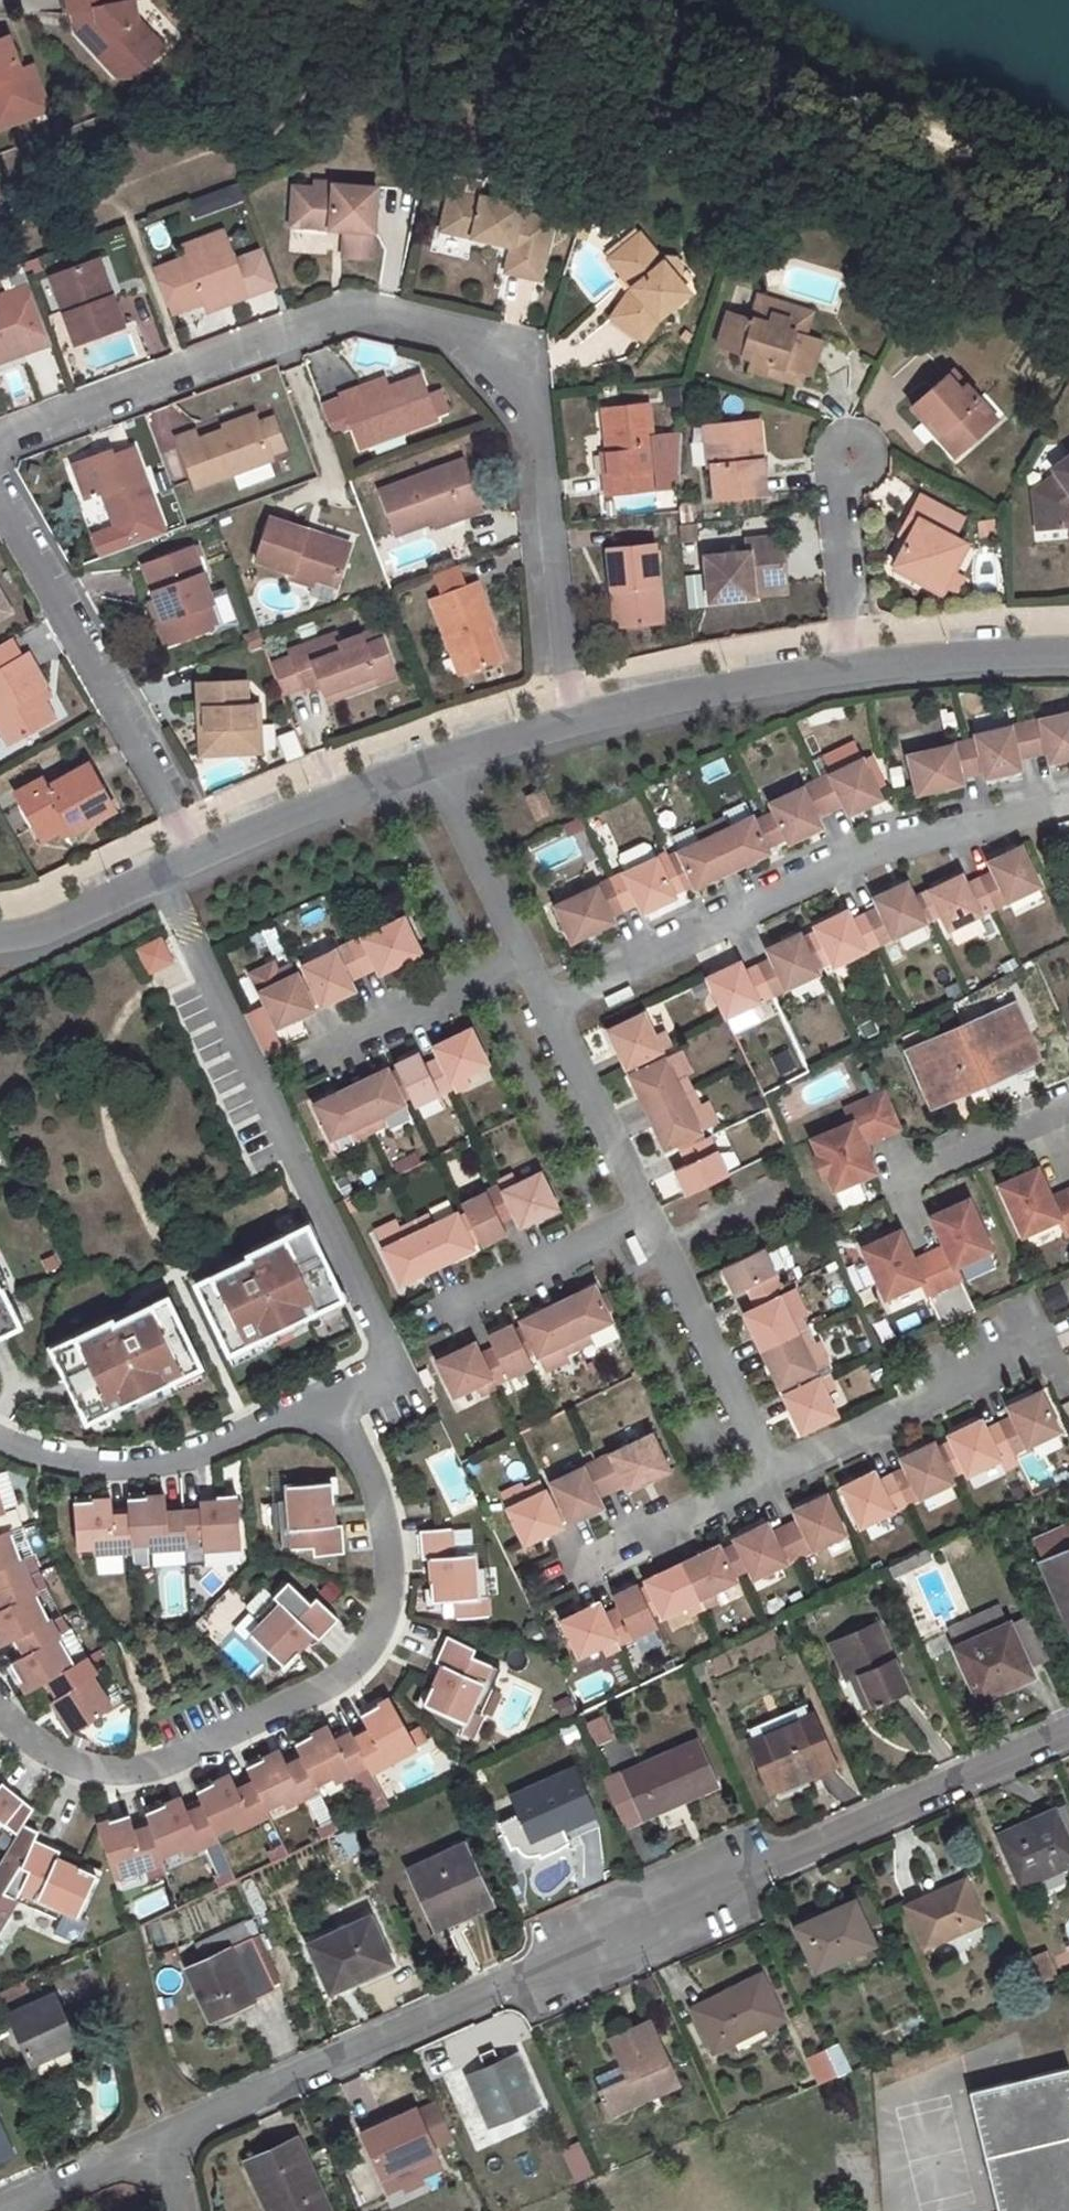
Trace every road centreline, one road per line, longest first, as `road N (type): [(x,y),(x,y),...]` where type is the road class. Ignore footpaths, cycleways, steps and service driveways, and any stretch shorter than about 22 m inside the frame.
road 1 (unclassified): [(1068,1725),(161,2138)]
road 2 (residential): [(0,446),(184,368),(349,311),(522,357),(563,722)]
road 3 (residential): [(0,1719),(60,1763),(133,1771),(333,1675),(367,1640),(382,1586),(379,1527),(348,1443),(319,1398)]
road 4 (residential): [(319,1398),(386,1360),(159,878)]
road 5 (residential): [(531,1012),(856,851),(1068,811)]
road 6 (residential): [(197,856),(0,498)]
road 7 (residential): [(0,1440),(29,1455),(136,1465),(201,1452),(319,1398)]
road 8 (residential): [(752,1484),(1033,1351)]
road 9 (unclassified): [(563,722),(860,669)]
road 10 (residential): [(643,1252),(752,1484)]
road 11 (residential): [(537,1587),(752,1484)]
road 12 (unclassified): [(197,856),(418,767)]
road 13 (residential): [(418,1326),(627,1218)]
road 14 (residential): [(295,1054),(506,958)]
road 15 (residential): [(531,1012),(627,1218)]
road 16 (unclassified): [(837,452),(834,485),(860,669)]
road 17 (residential): [(418,767),(506,958)]
road 18 (unclassified): [(860,669),(1068,658)]
road 19 (unclassified): [(896,1183),(1068,1106)]
road 20 (residential): [(0,2208),(161,2138)]
road 21 (unclassified): [(0,942),(19,942),(159,878)]
road 22 (unclassified): [(418,767),(563,722)]
road 23 (residential): [(779,1190),(643,1252)]

